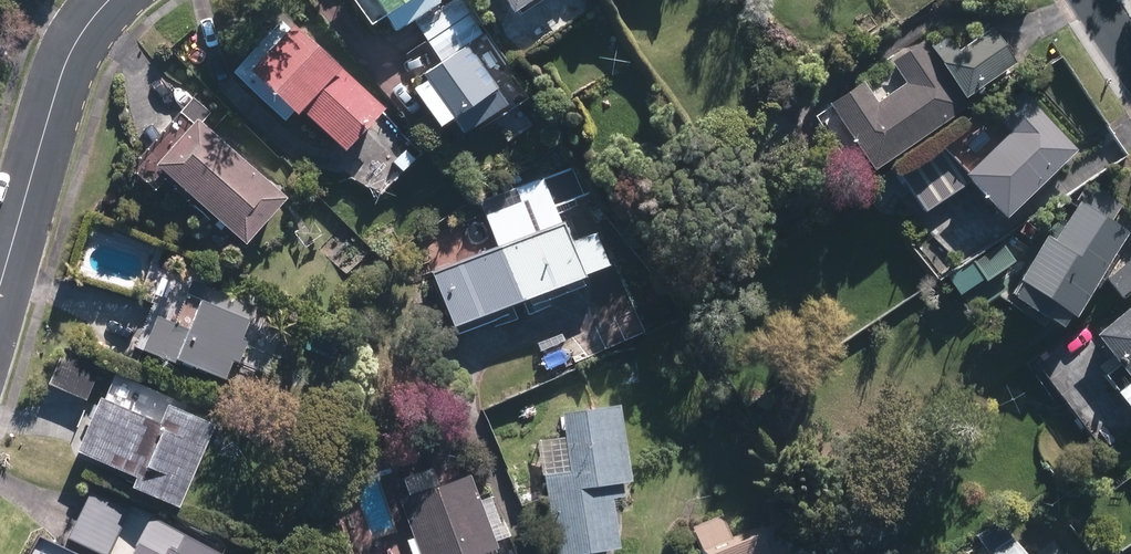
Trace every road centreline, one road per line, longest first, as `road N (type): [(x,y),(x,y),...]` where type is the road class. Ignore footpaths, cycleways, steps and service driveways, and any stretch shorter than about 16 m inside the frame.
road 1 (residential): [(0,254),(57,70),(110,0)]

